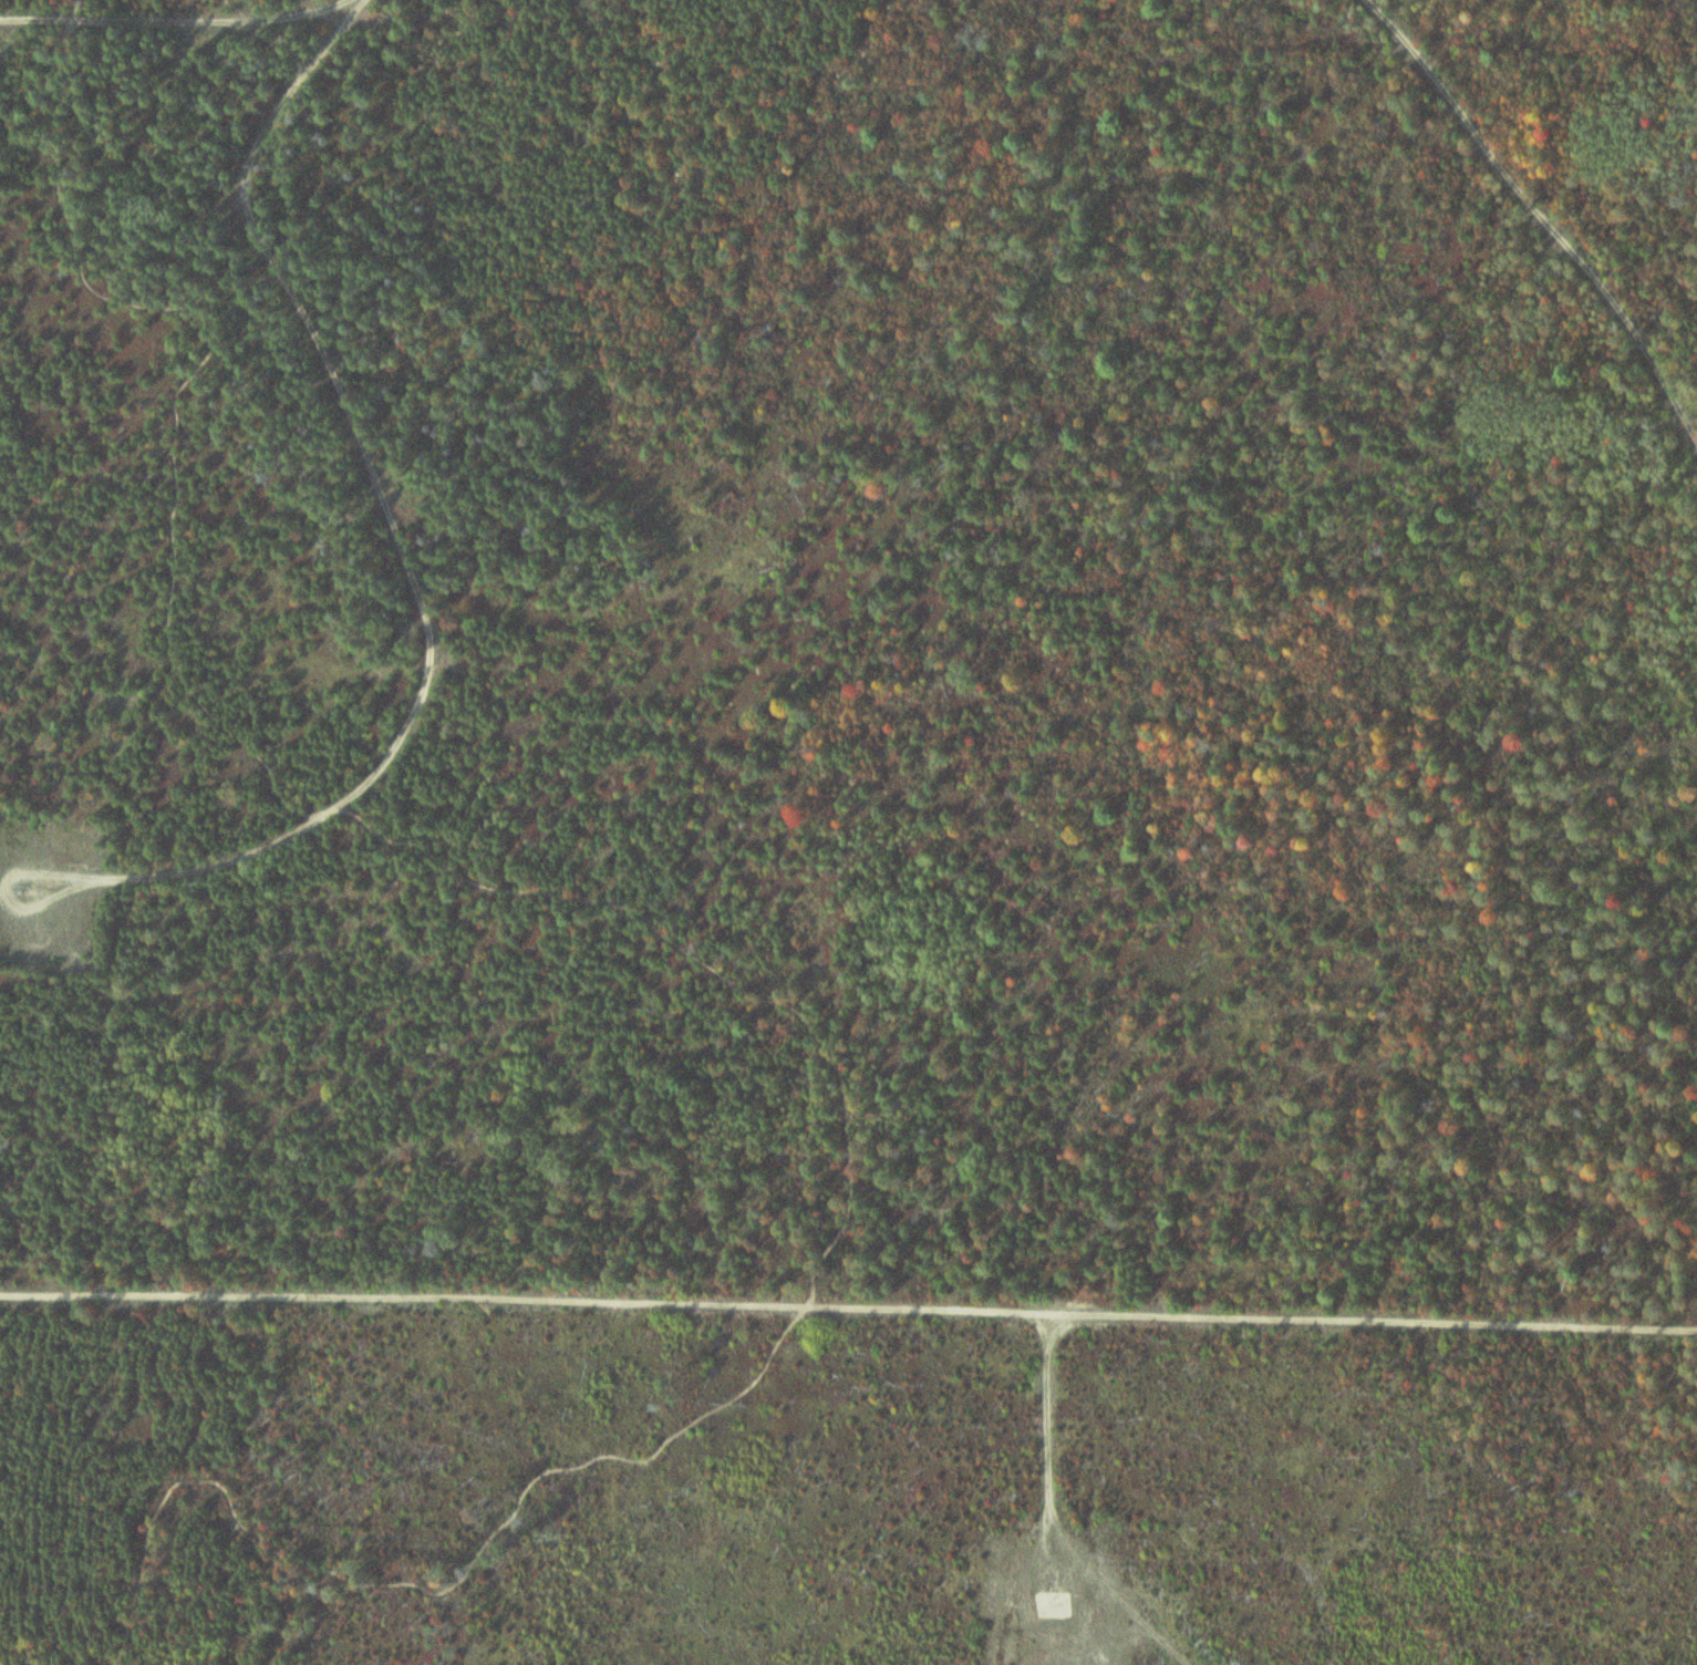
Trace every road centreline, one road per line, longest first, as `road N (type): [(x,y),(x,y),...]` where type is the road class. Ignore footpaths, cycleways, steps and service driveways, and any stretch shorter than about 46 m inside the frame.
road 1 (track): [(1696,1335),(804,1307),(0,1311)]

